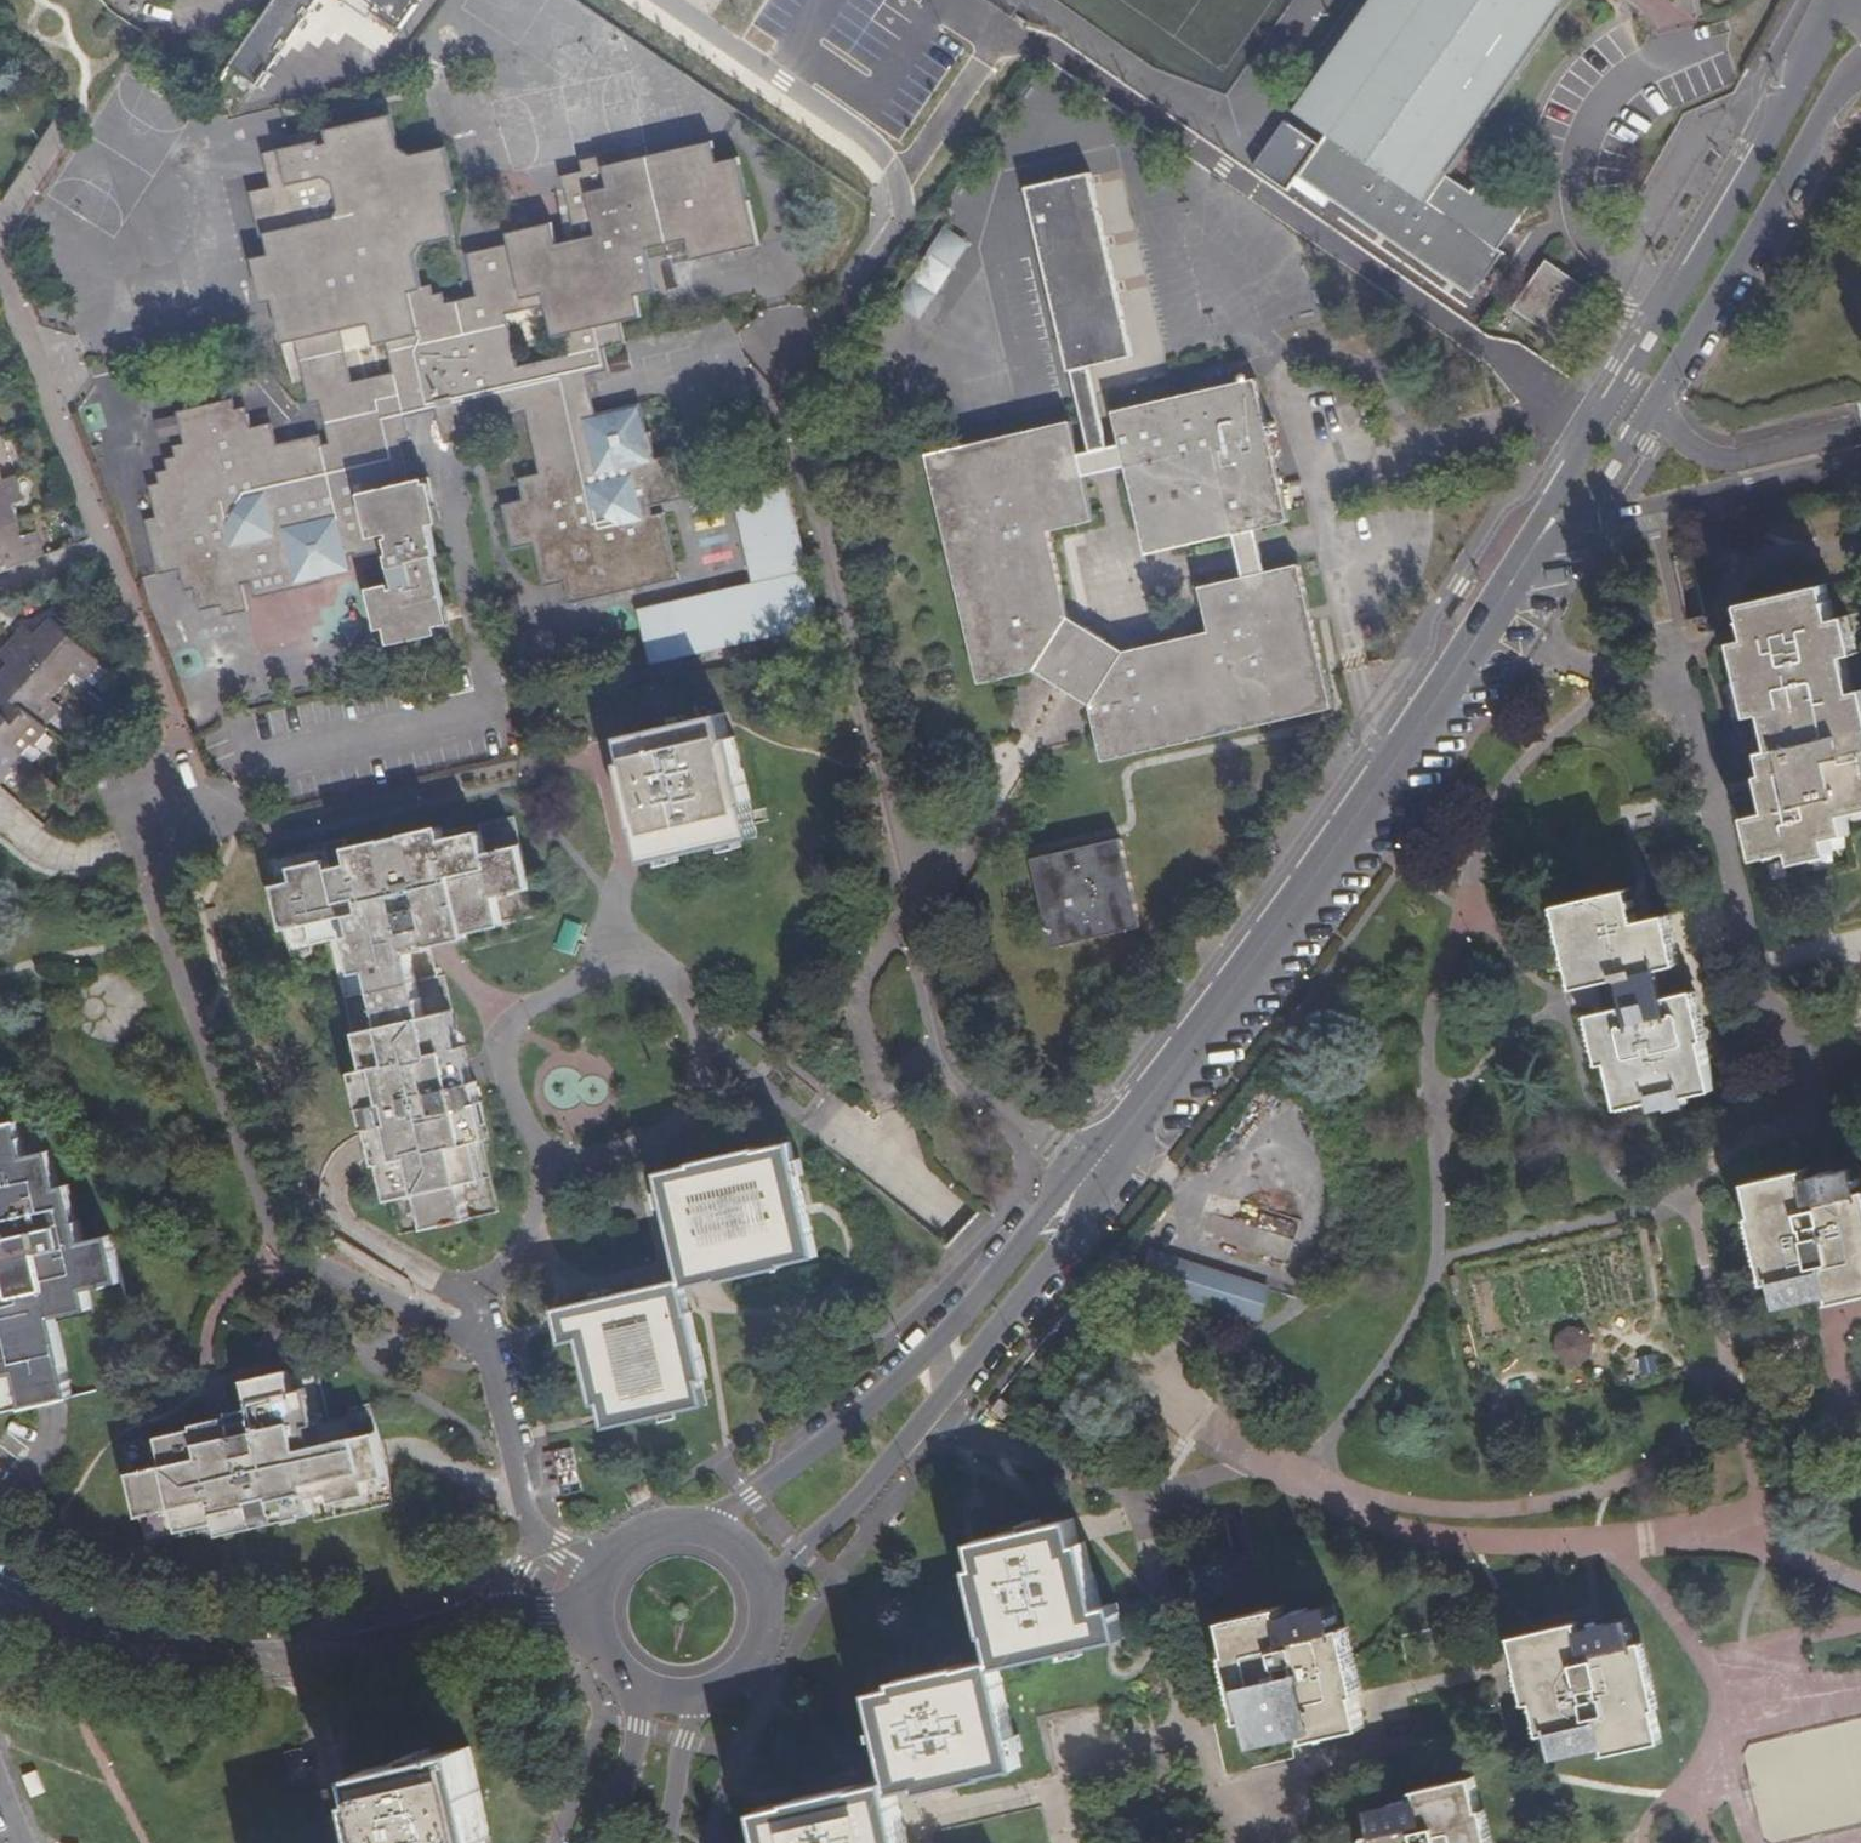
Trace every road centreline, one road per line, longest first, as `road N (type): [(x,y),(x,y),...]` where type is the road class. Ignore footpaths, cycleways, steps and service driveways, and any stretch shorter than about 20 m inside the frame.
road 1 (residential): [(485,1344),(295,1251),(271,1224),(152,897),(205,806),(162,711)]
road 2 (unclassified): [(1839,9),(1499,601)]
road 3 (unclassified): [(1115,1142),(1348,829),(1499,601)]
road 4 (unclassified): [(1499,601),(1633,438),(1860,62)]
road 5 (unclassified): [(764,1594),(934,1418),(1062,1254),(1115,1142)]
road 6 (unclassified): [(1115,1142),(942,1341),(817,1445),(699,1527)]
road 7 (tertiary): [(499,1617),(409,1648),(267,1672),(41,1628),(0,1603)]
road 8 (residential): [(485,1344),(530,1522)]
road 9 (unclassified): [(646,1693),(600,1842)]
road 10 (unclassified): [(664,1842),(697,1697)]
road 11 (unclassified): [(697,1697),(743,1670),(765,1621),(764,1594)]

